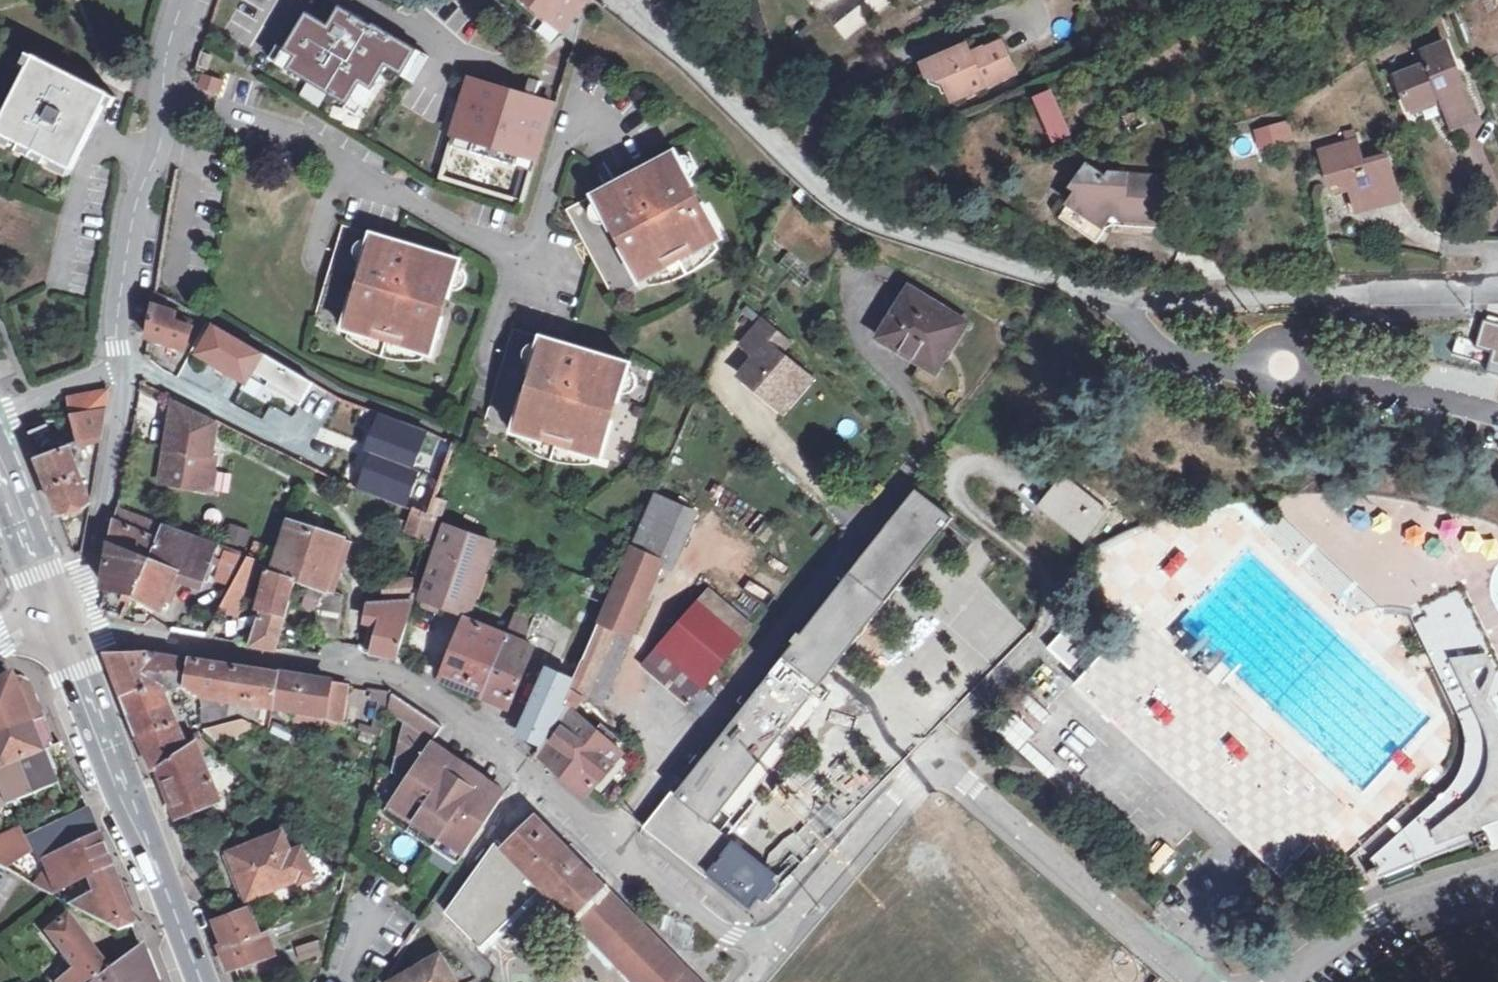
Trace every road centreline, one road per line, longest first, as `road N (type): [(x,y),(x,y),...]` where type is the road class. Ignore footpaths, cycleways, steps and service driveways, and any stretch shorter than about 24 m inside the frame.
road 1 (residential): [(55,605),(103,627),(396,679),(447,702),(766,952),(909,782),(924,772),(950,772),(1199,981)]
road 2 (residential): [(629,0),(841,200),(886,229),(1086,291),(1135,331)]
road 3 (secondary): [(55,605),(201,981)]
road 4 (residential): [(185,0),(127,250),(119,367)]
road 5 (unclassified): [(1497,286),(1165,305),(1135,331)]
road 6 (unclassified): [(1497,871),(1348,927),(1284,981)]
road 7 (residential): [(1315,377),(1497,422)]
road 8 (secondary): [(0,461),(55,605)]
road 9 (unclassified): [(1251,366),(1178,362),(1135,331)]
road 10 (residential): [(0,408),(119,367)]

